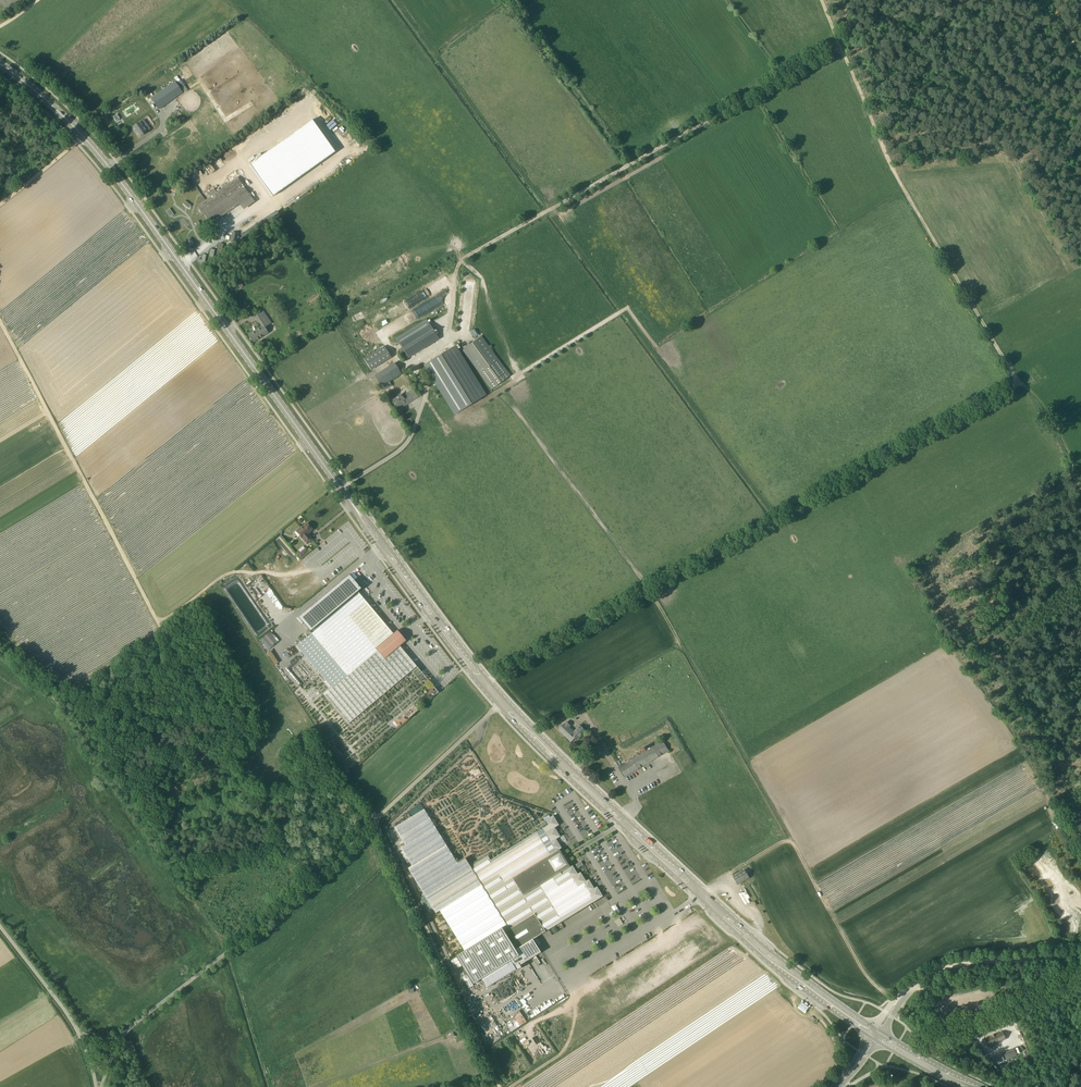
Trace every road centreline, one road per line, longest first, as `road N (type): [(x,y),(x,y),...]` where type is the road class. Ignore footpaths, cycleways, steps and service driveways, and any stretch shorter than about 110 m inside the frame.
road 1 (track): [(499,1086),(376,820),(342,790),(263,785),(246,773),(0,321)]
road 2 (track): [(492,679),(1017,384)]
road 3 (secondary): [(353,506),(128,189),(65,118),(0,63)]
road 4 (unclassified): [(122,1035),(279,911),(500,706)]
road 5 (secondary): [(500,706),(751,947),(868,1036)]
road 6 (secondary): [(874,1027),(756,940),(507,701)]
road 7 (track): [(1017,384),(888,158),(841,47)]
road 8 (track): [(629,165),(460,260),(445,346)]
road 9 (track): [(731,872),(791,841),(859,967),(898,1000)]
road 10 (secondary): [(507,701),(353,506)]
road 11 (secondary): [(353,506),(500,706)]
road 12 (track): [(841,47),(629,165)]
road 13 (track): [(681,642),(791,841)]
road 14 (track): [(629,165),(506,0)]
road 15 (track): [(318,570),(225,575),(159,621)]
road 16 (track): [(1080,955),(970,963),(917,984)]
road 17 (unclassified): [(80,1033),(0,926)]
road 18 (track): [(1080,482),(1038,396),(1017,384)]

